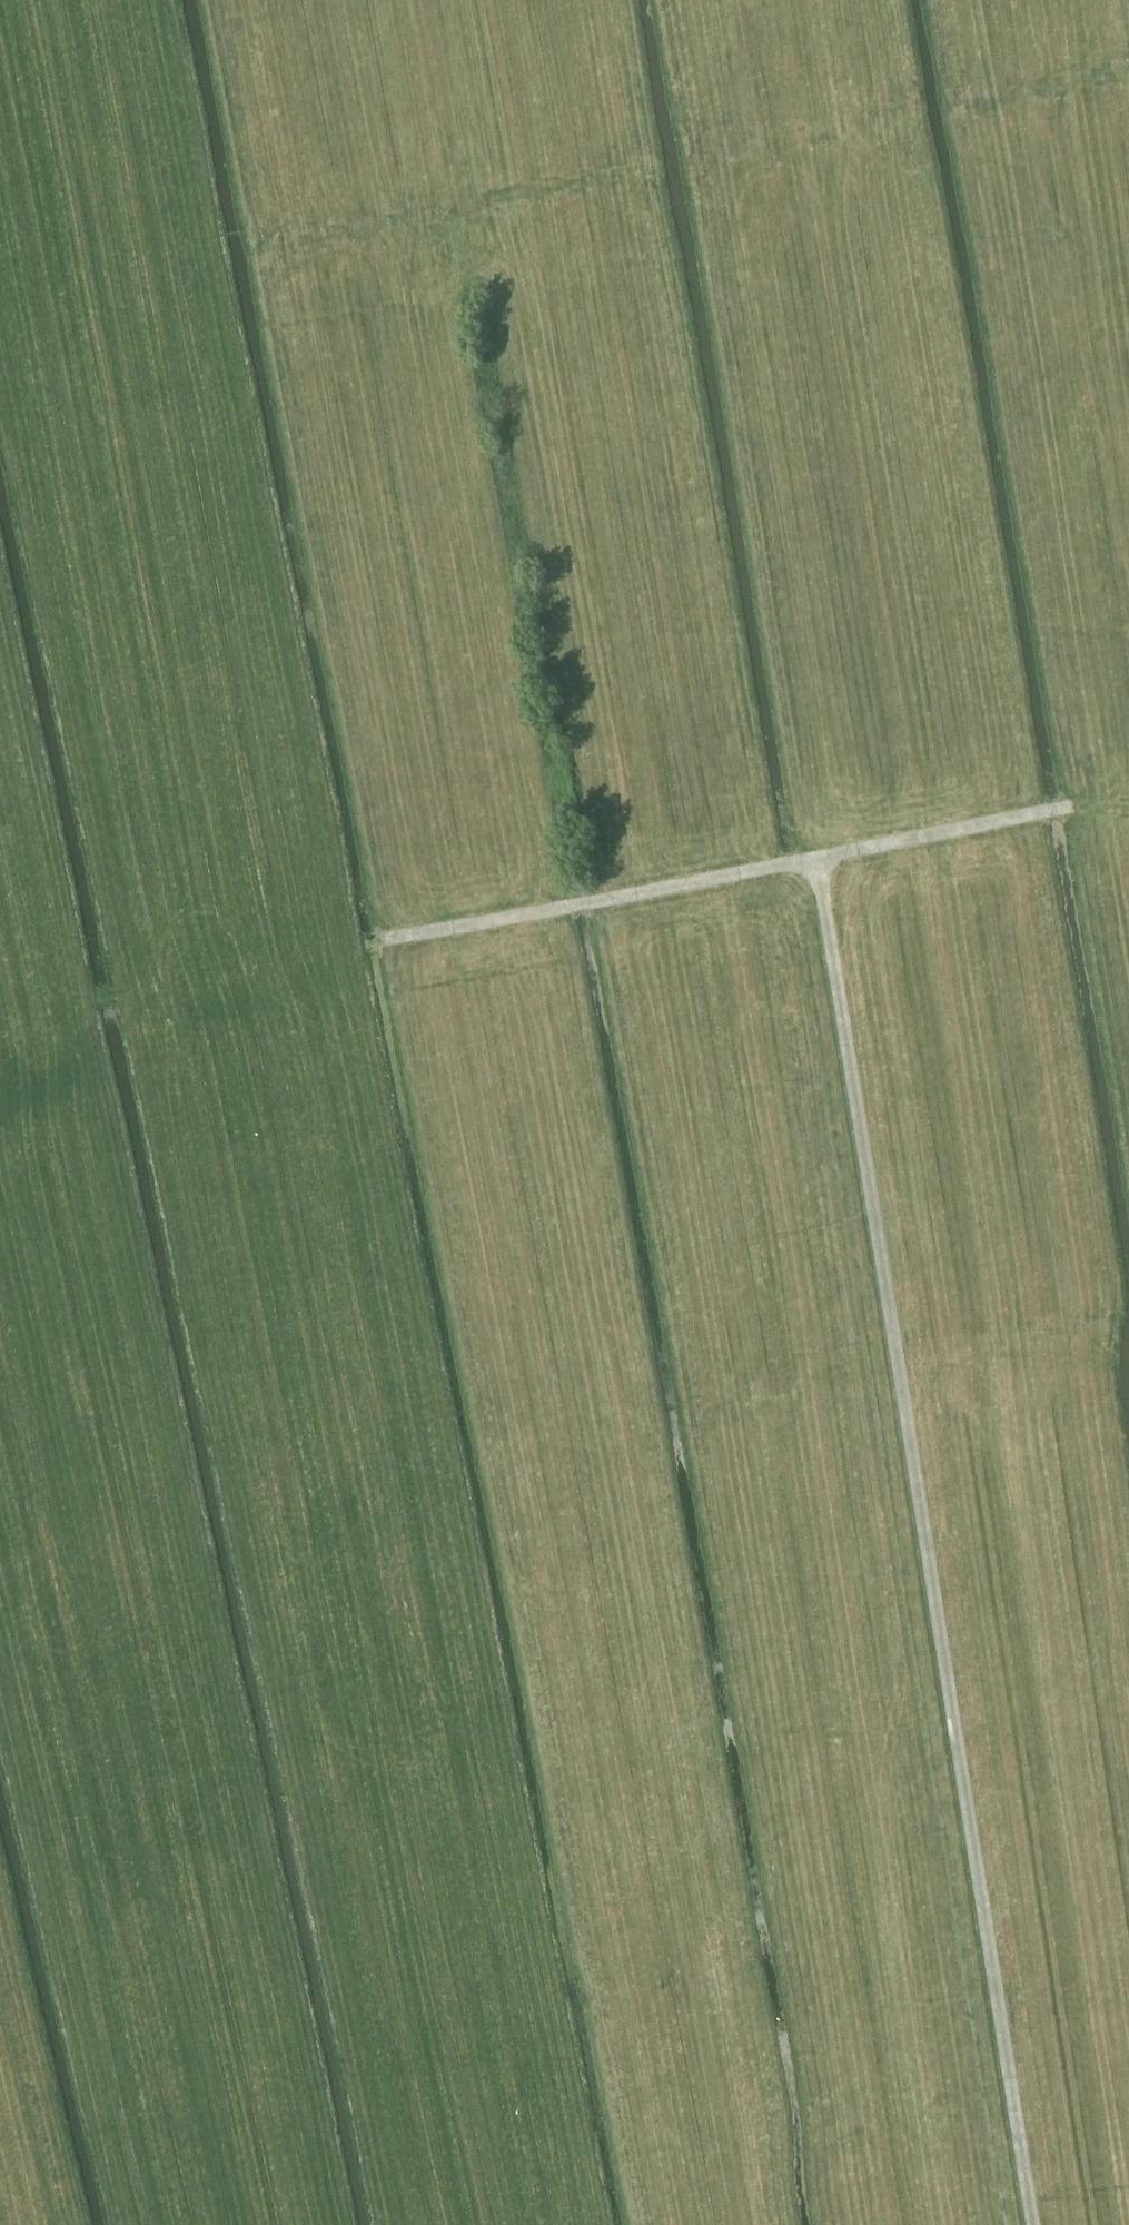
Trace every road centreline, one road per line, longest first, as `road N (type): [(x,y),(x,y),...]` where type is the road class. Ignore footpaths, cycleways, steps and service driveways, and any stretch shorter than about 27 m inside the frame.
road 1 (track): [(1035,2224),(818,855),(111,998)]
road 2 (track): [(818,855),(1076,806)]

